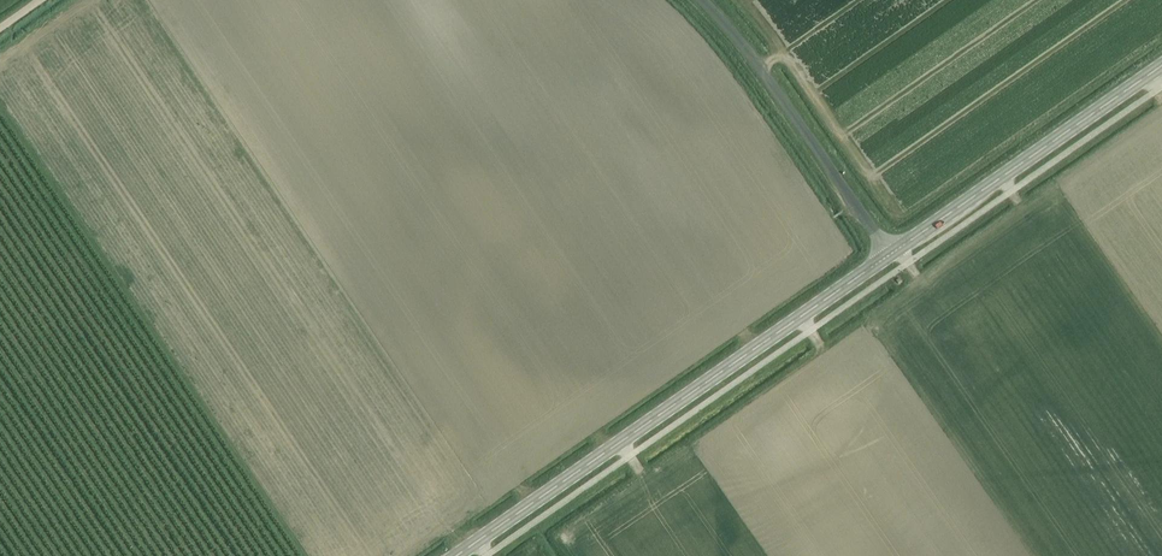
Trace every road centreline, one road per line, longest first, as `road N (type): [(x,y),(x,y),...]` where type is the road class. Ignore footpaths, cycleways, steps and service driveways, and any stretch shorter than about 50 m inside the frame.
road 1 (tertiary): [(456,555),(890,254)]
road 2 (tertiary): [(890,254),(1161,66)]
road 3 (unclassified): [(890,254),(700,0)]

